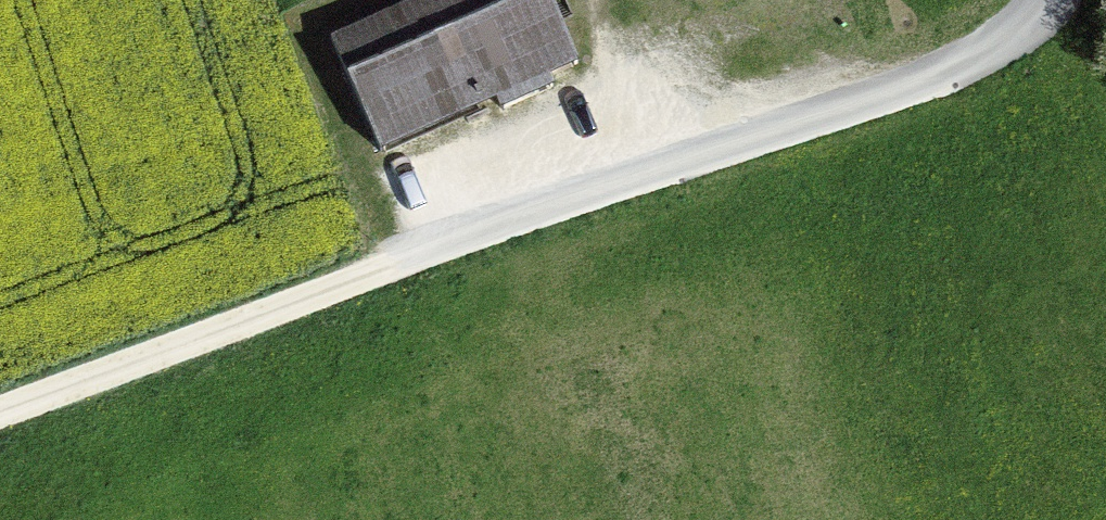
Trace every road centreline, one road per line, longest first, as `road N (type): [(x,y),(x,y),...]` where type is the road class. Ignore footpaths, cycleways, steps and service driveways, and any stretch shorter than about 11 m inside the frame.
road 1 (residential): [(1038,0),(995,45),(918,87),(383,273)]
road 2 (track): [(383,273),(0,414)]
road 3 (track): [(657,176),(593,0)]

